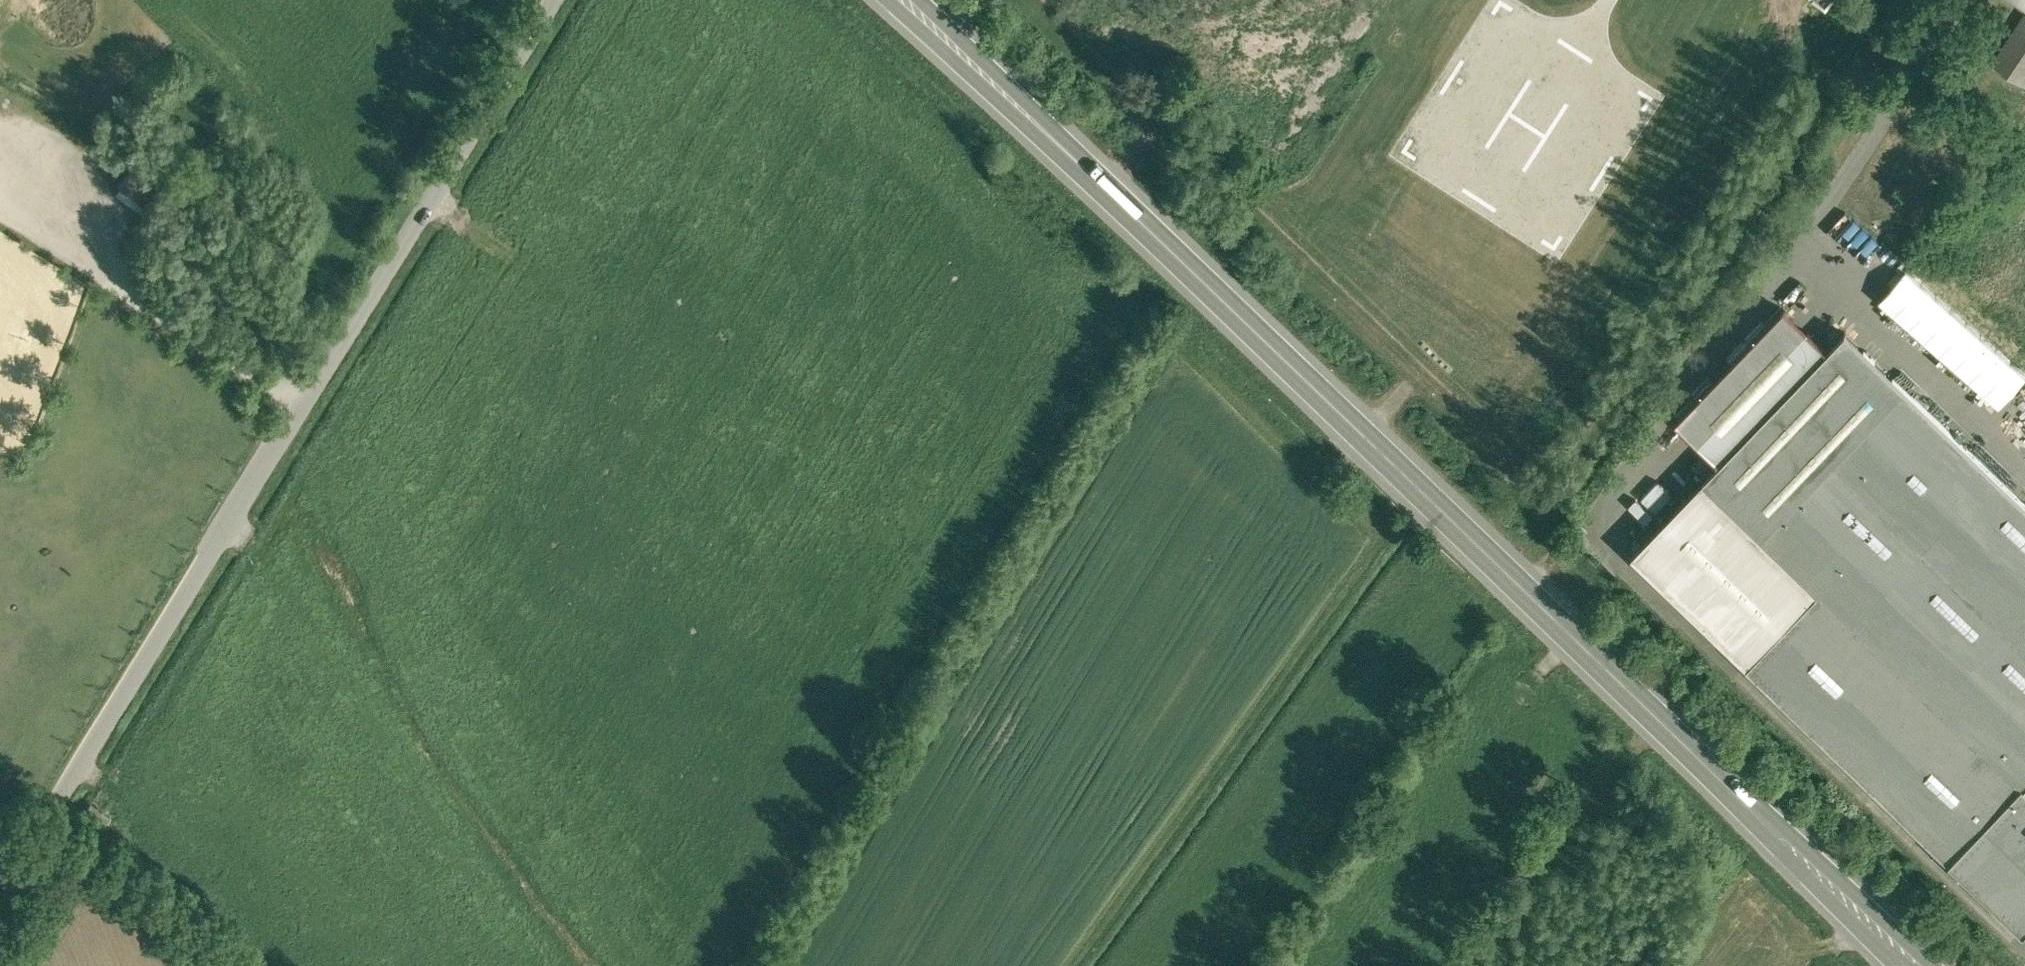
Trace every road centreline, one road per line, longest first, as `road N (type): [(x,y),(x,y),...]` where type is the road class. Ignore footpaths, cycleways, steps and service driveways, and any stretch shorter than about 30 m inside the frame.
road 1 (secondary): [(911,0),(1914,965)]
road 2 (unclassified): [(545,0),(0,909)]

